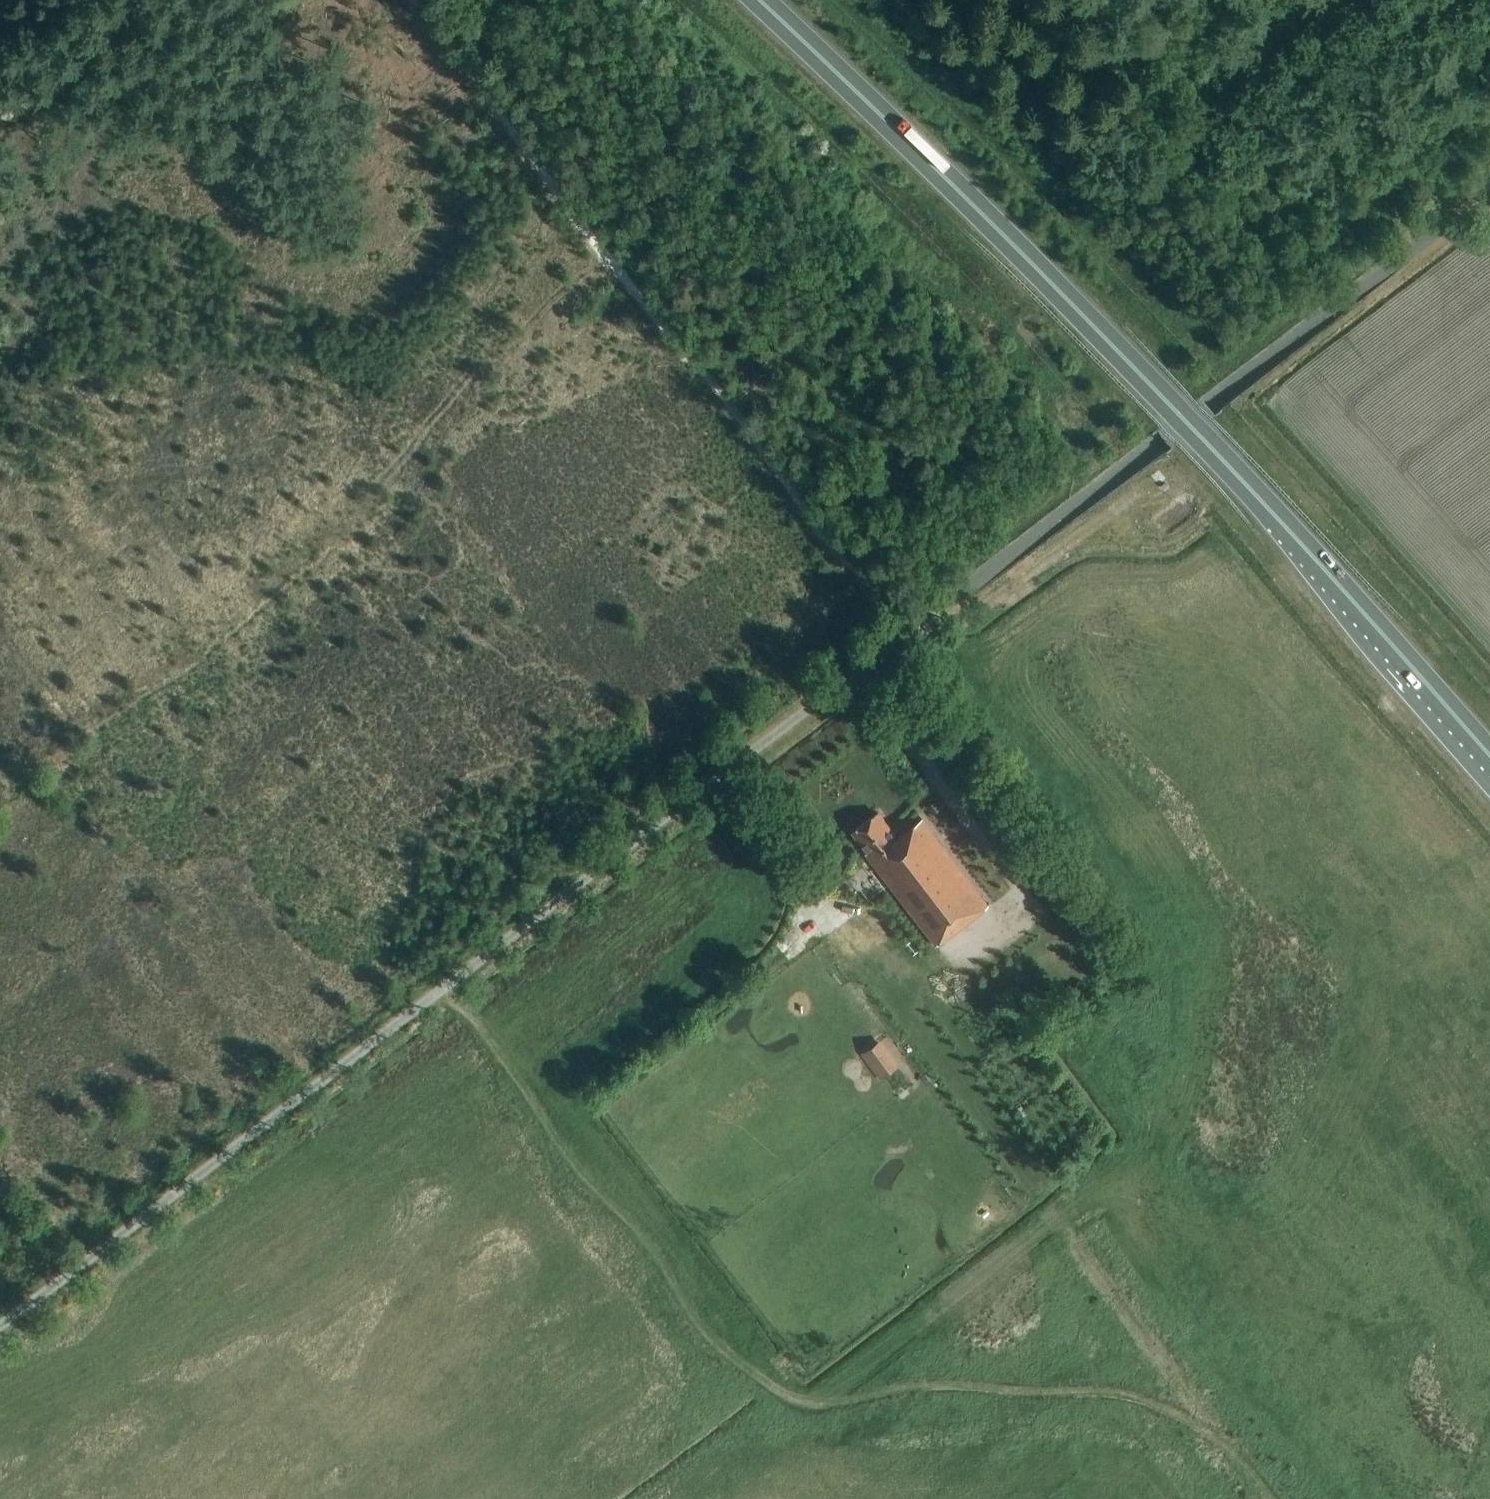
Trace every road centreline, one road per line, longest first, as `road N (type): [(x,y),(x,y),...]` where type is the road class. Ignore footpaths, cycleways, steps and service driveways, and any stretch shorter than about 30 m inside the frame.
road 1 (unclassified): [(0,1325),(1489,190)]
road 2 (trunk): [(1489,757),(1199,435),(759,0)]
road 3 (track): [(1244,1498),(1015,1192)]

